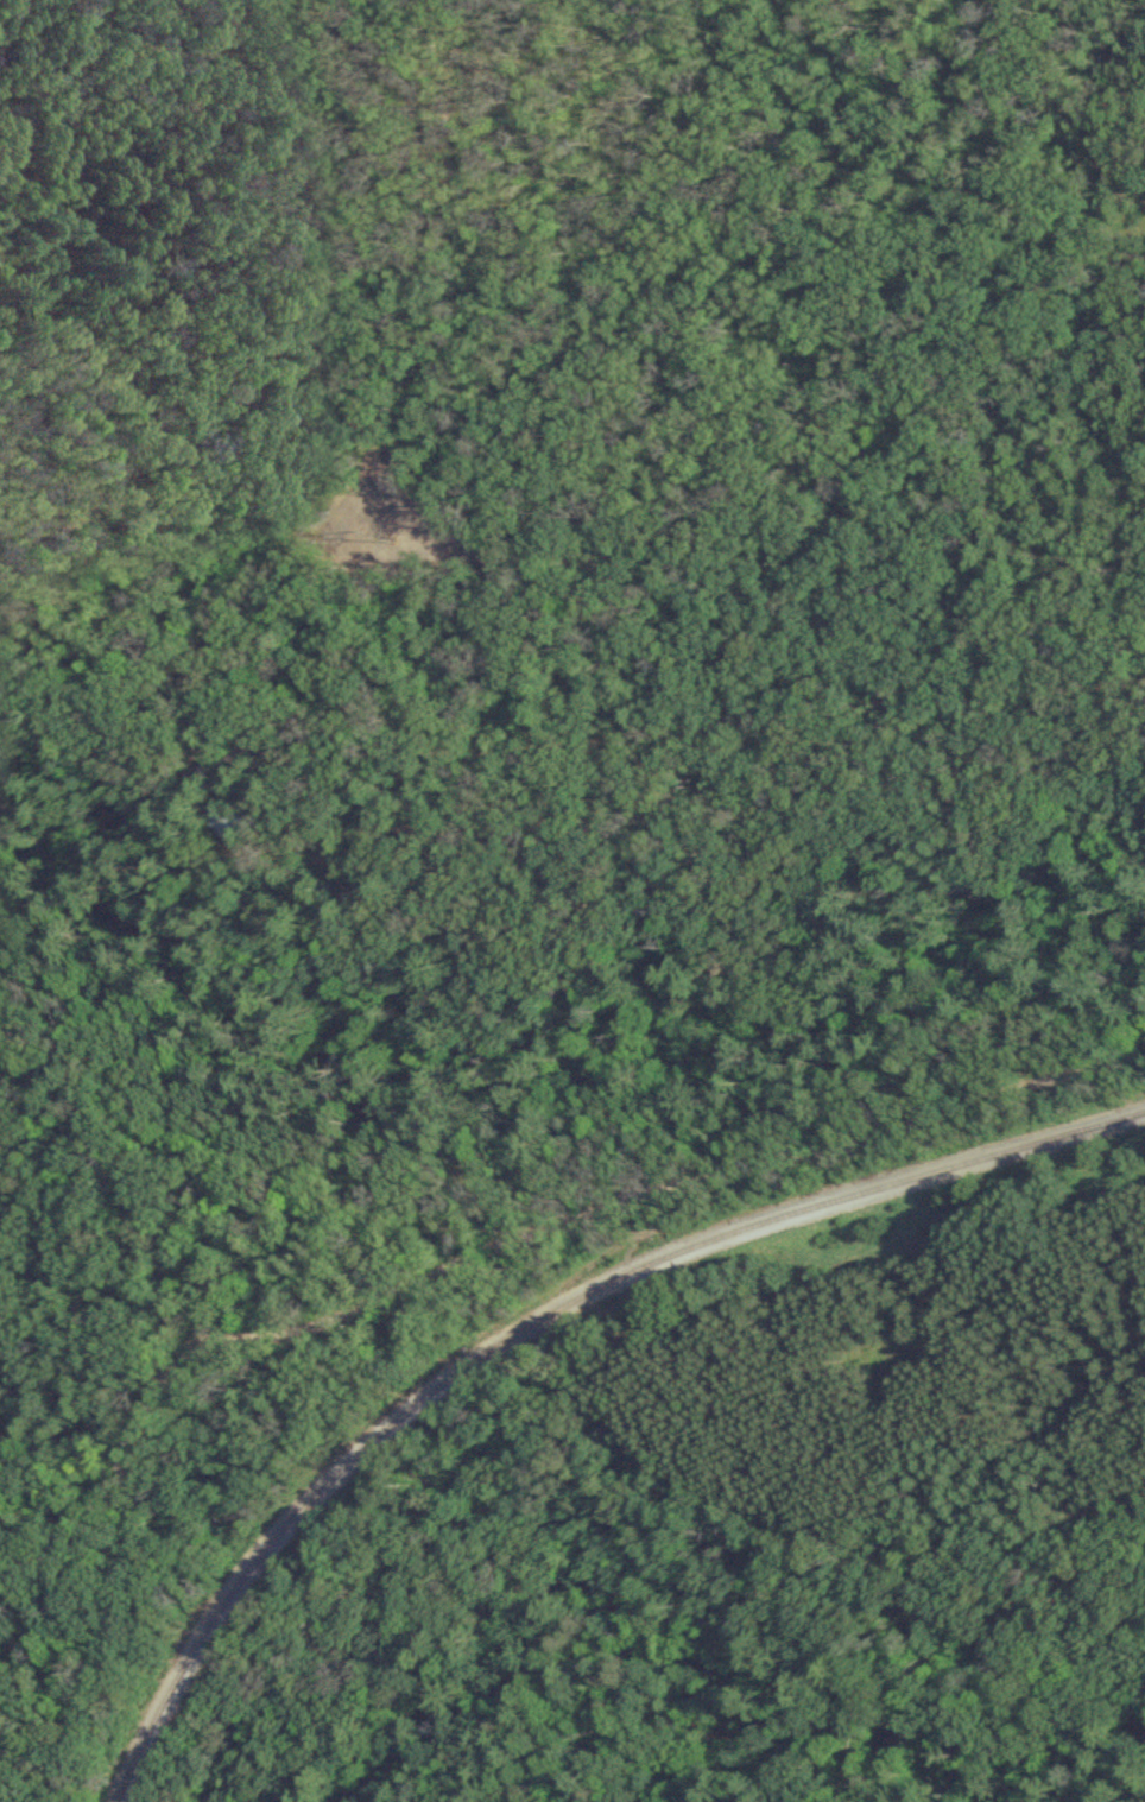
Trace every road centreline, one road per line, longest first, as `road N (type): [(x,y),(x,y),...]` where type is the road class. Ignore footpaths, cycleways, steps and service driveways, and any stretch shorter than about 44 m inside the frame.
road 1 (residential): [(0,1575),(72,1538),(106,1494),(171,1373),(201,1345),(316,1326),(494,1244),(631,1196),(862,1143),(1144,1057)]

